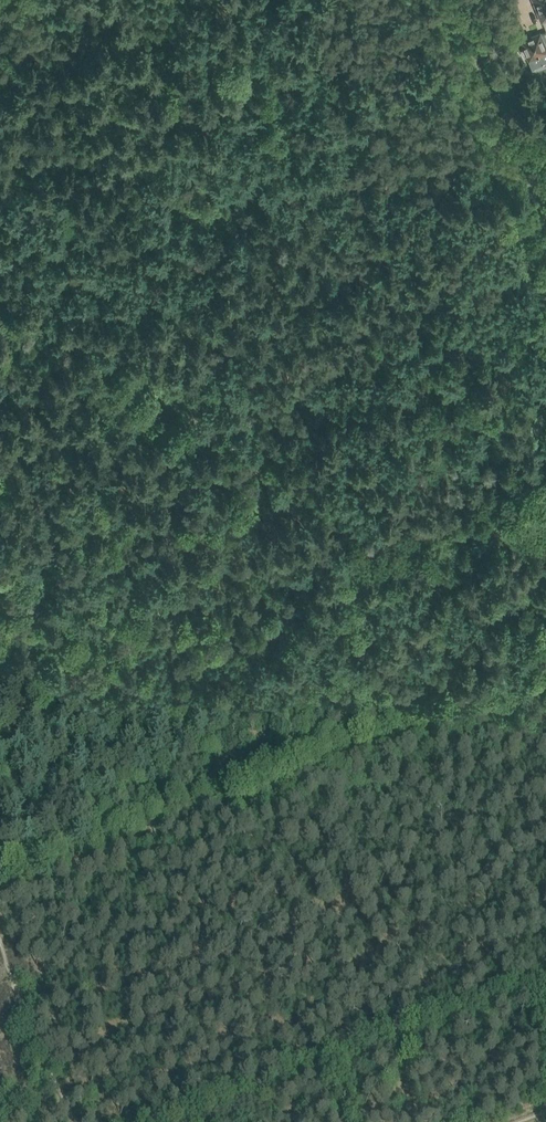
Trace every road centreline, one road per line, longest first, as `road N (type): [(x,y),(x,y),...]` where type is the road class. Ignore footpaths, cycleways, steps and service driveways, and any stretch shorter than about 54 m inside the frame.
road 1 (tertiary): [(545,225),(455,0)]

